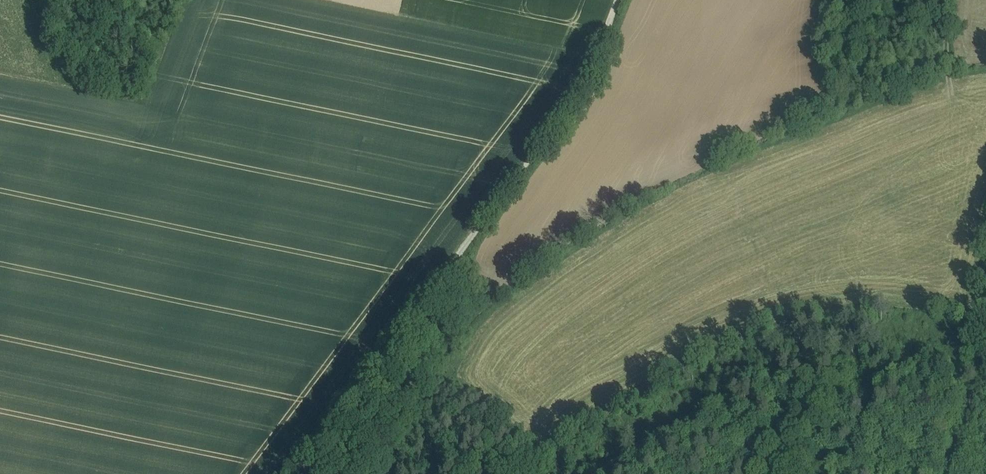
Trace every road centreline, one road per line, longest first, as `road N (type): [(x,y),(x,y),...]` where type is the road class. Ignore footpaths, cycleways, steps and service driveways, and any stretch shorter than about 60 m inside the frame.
road 1 (track): [(618,0),(568,111),(295,473)]
road 2 (track): [(614,473),(661,439),(738,403),(814,473)]

